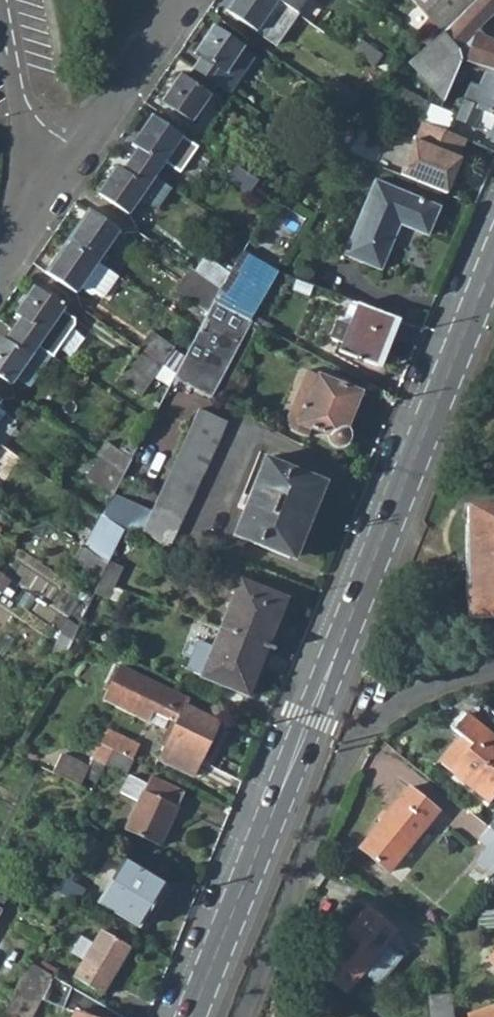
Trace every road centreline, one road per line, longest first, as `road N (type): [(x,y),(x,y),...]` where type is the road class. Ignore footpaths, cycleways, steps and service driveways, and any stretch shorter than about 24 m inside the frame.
road 1 (tertiary): [(191,1016),(493,262)]
road 2 (residential): [(387,713),(344,764),(242,1016)]
road 3 (residential): [(183,0),(59,179)]
road 4 (residential): [(0,2),(20,113),(34,149),(59,179)]

